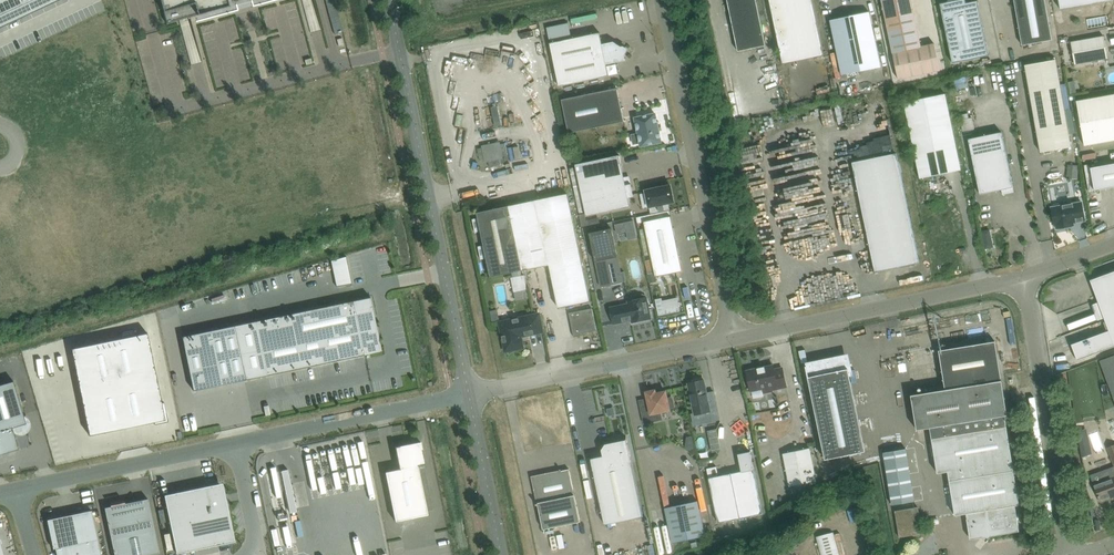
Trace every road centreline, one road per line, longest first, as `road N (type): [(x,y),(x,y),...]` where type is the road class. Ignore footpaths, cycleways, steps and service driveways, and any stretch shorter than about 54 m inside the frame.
road 1 (unclassified): [(470,395),(391,0)]
road 2 (unclassified): [(662,0),(732,340)]
road 3 (unclassified): [(732,340),(1026,274)]
road 4 (unclassified): [(1068,554),(1026,274)]
road 5 (unclassified): [(470,395),(732,340)]
road 6 (unclassified): [(470,395),(235,445)]
road 7 (unclassified): [(235,445),(18,491)]
road 8 (unclassified): [(502,554),(470,395)]

